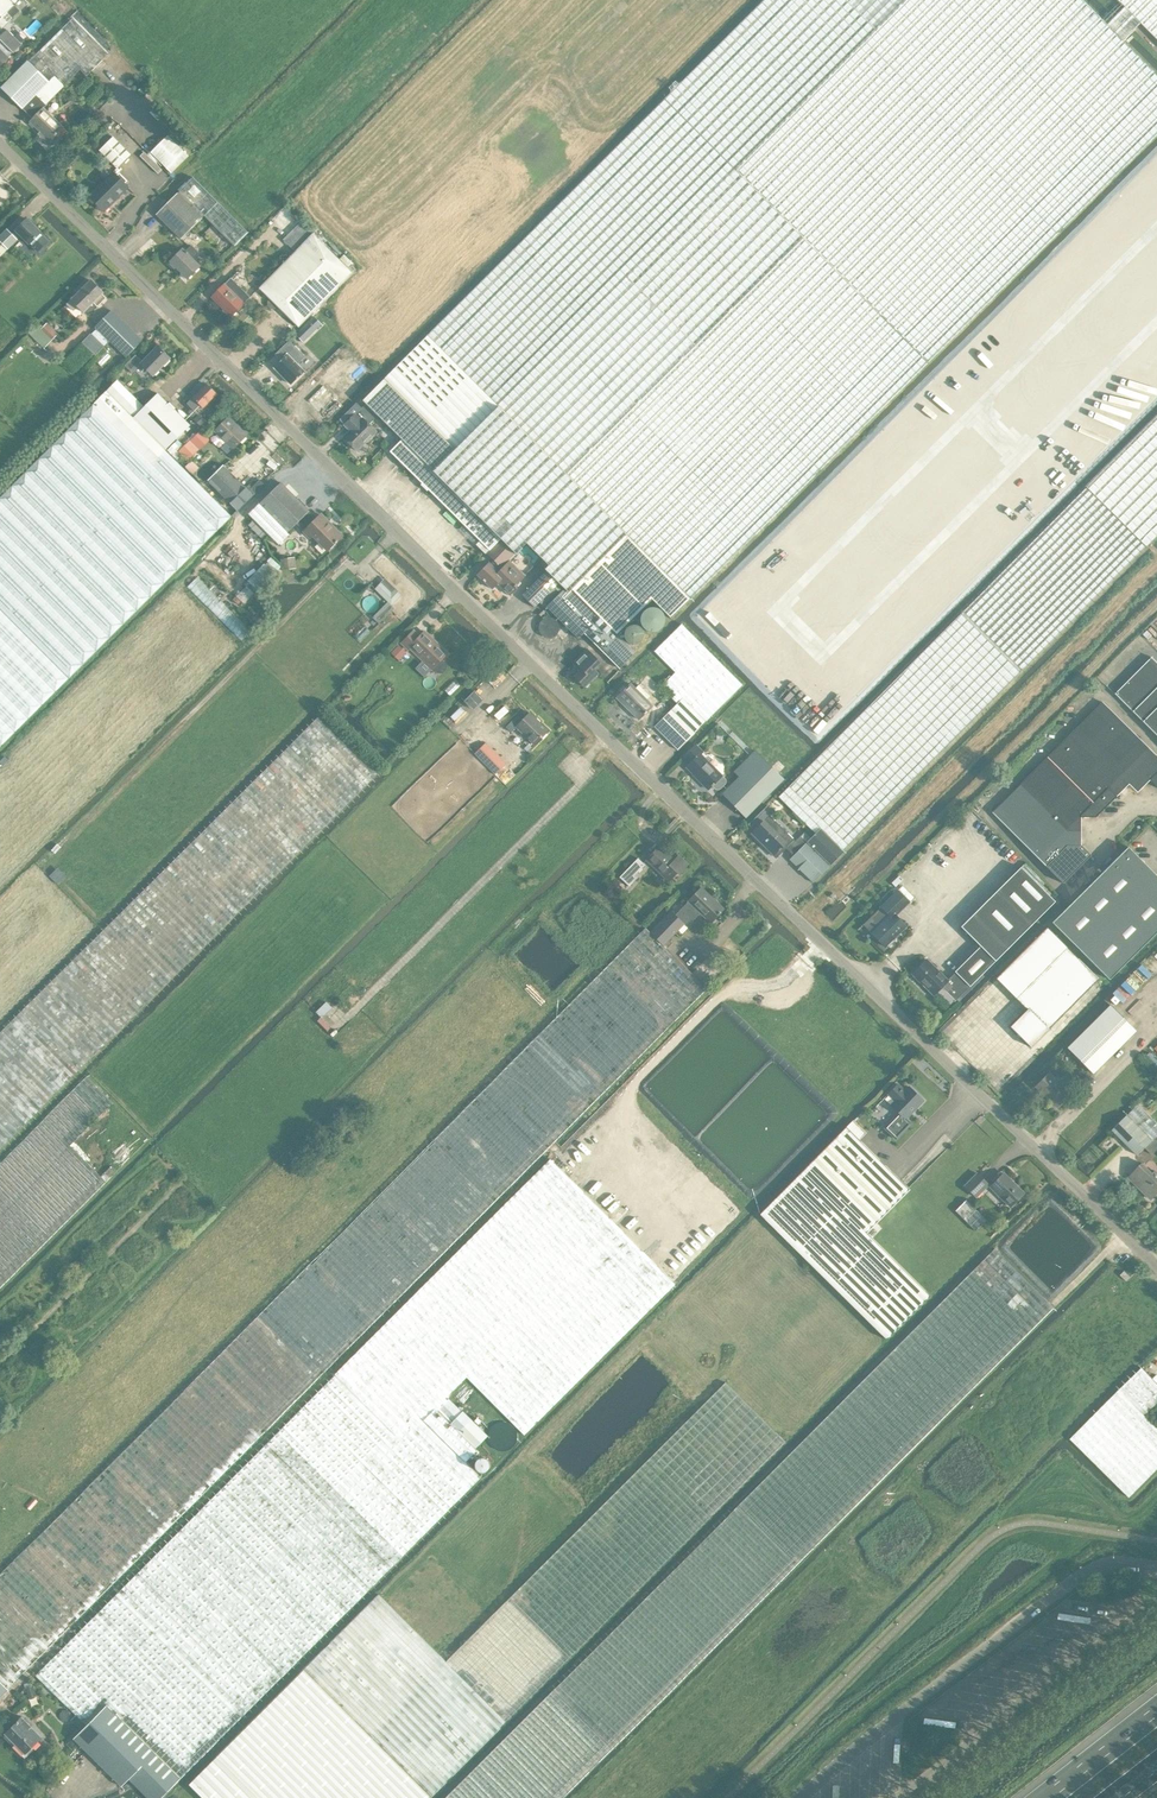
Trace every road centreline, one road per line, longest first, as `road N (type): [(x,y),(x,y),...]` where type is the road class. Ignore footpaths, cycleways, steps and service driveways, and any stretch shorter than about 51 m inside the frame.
road 1 (unclassified): [(1156,1267),(0,144)]
road 2 (unclassified): [(800,1797),(1081,1576),(1115,1564),(1156,1570)]
road 3 (motorway): [(1156,1714),(1050,1797)]

